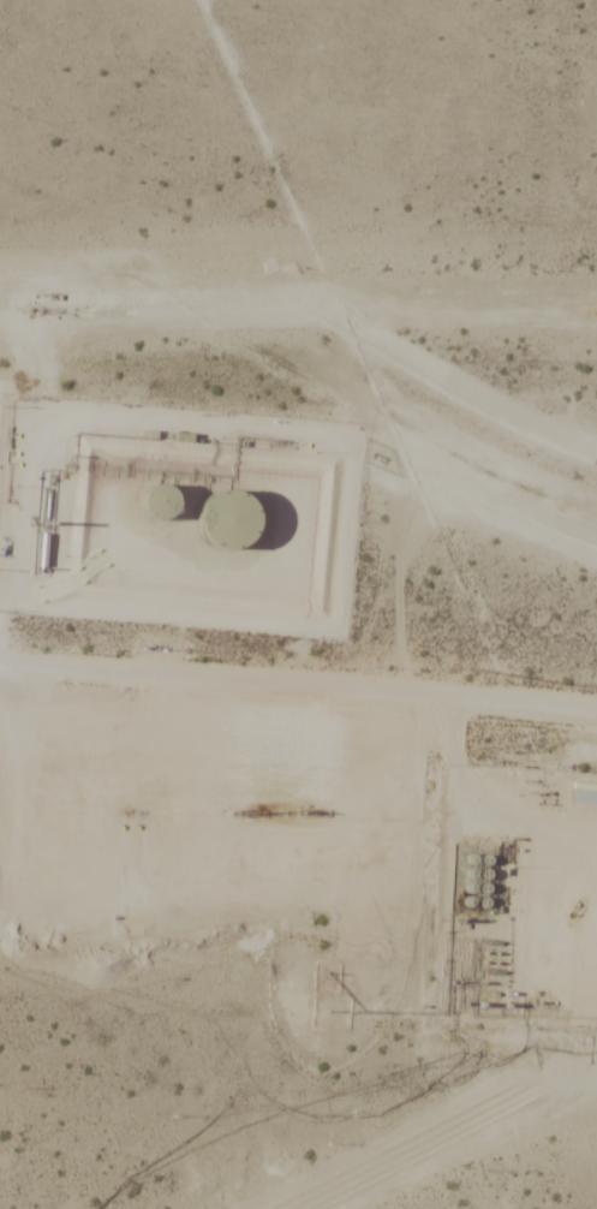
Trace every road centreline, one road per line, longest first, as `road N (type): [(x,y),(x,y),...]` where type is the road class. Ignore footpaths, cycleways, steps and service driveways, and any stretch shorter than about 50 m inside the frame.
road 1 (residential): [(0,655),(220,666),(596,703)]
road 2 (residential): [(0,449),(596,440)]

